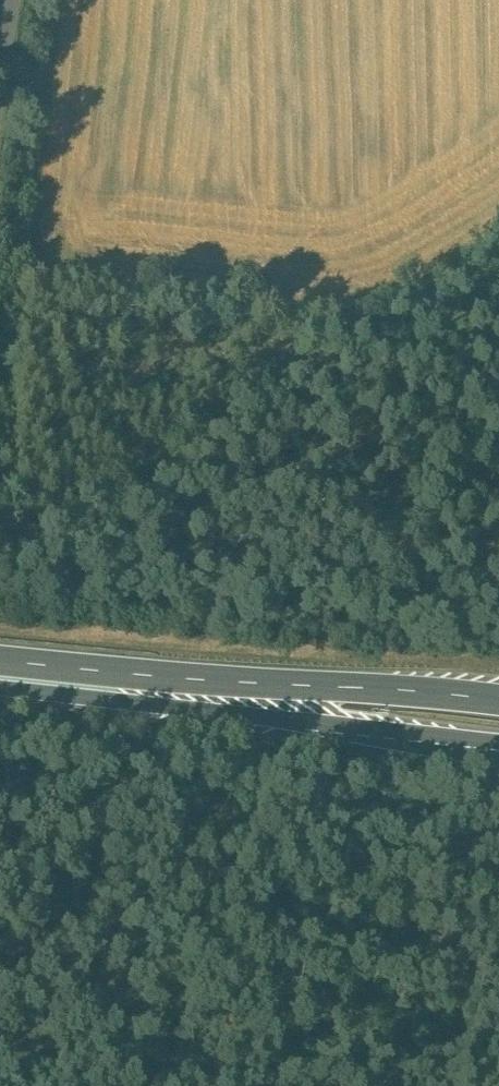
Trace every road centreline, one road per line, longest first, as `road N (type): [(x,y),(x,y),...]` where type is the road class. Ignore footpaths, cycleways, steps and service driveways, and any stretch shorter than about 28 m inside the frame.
road 1 (trunk): [(0,699),(498,751)]
road 2 (trunk): [(498,698),(0,657)]

